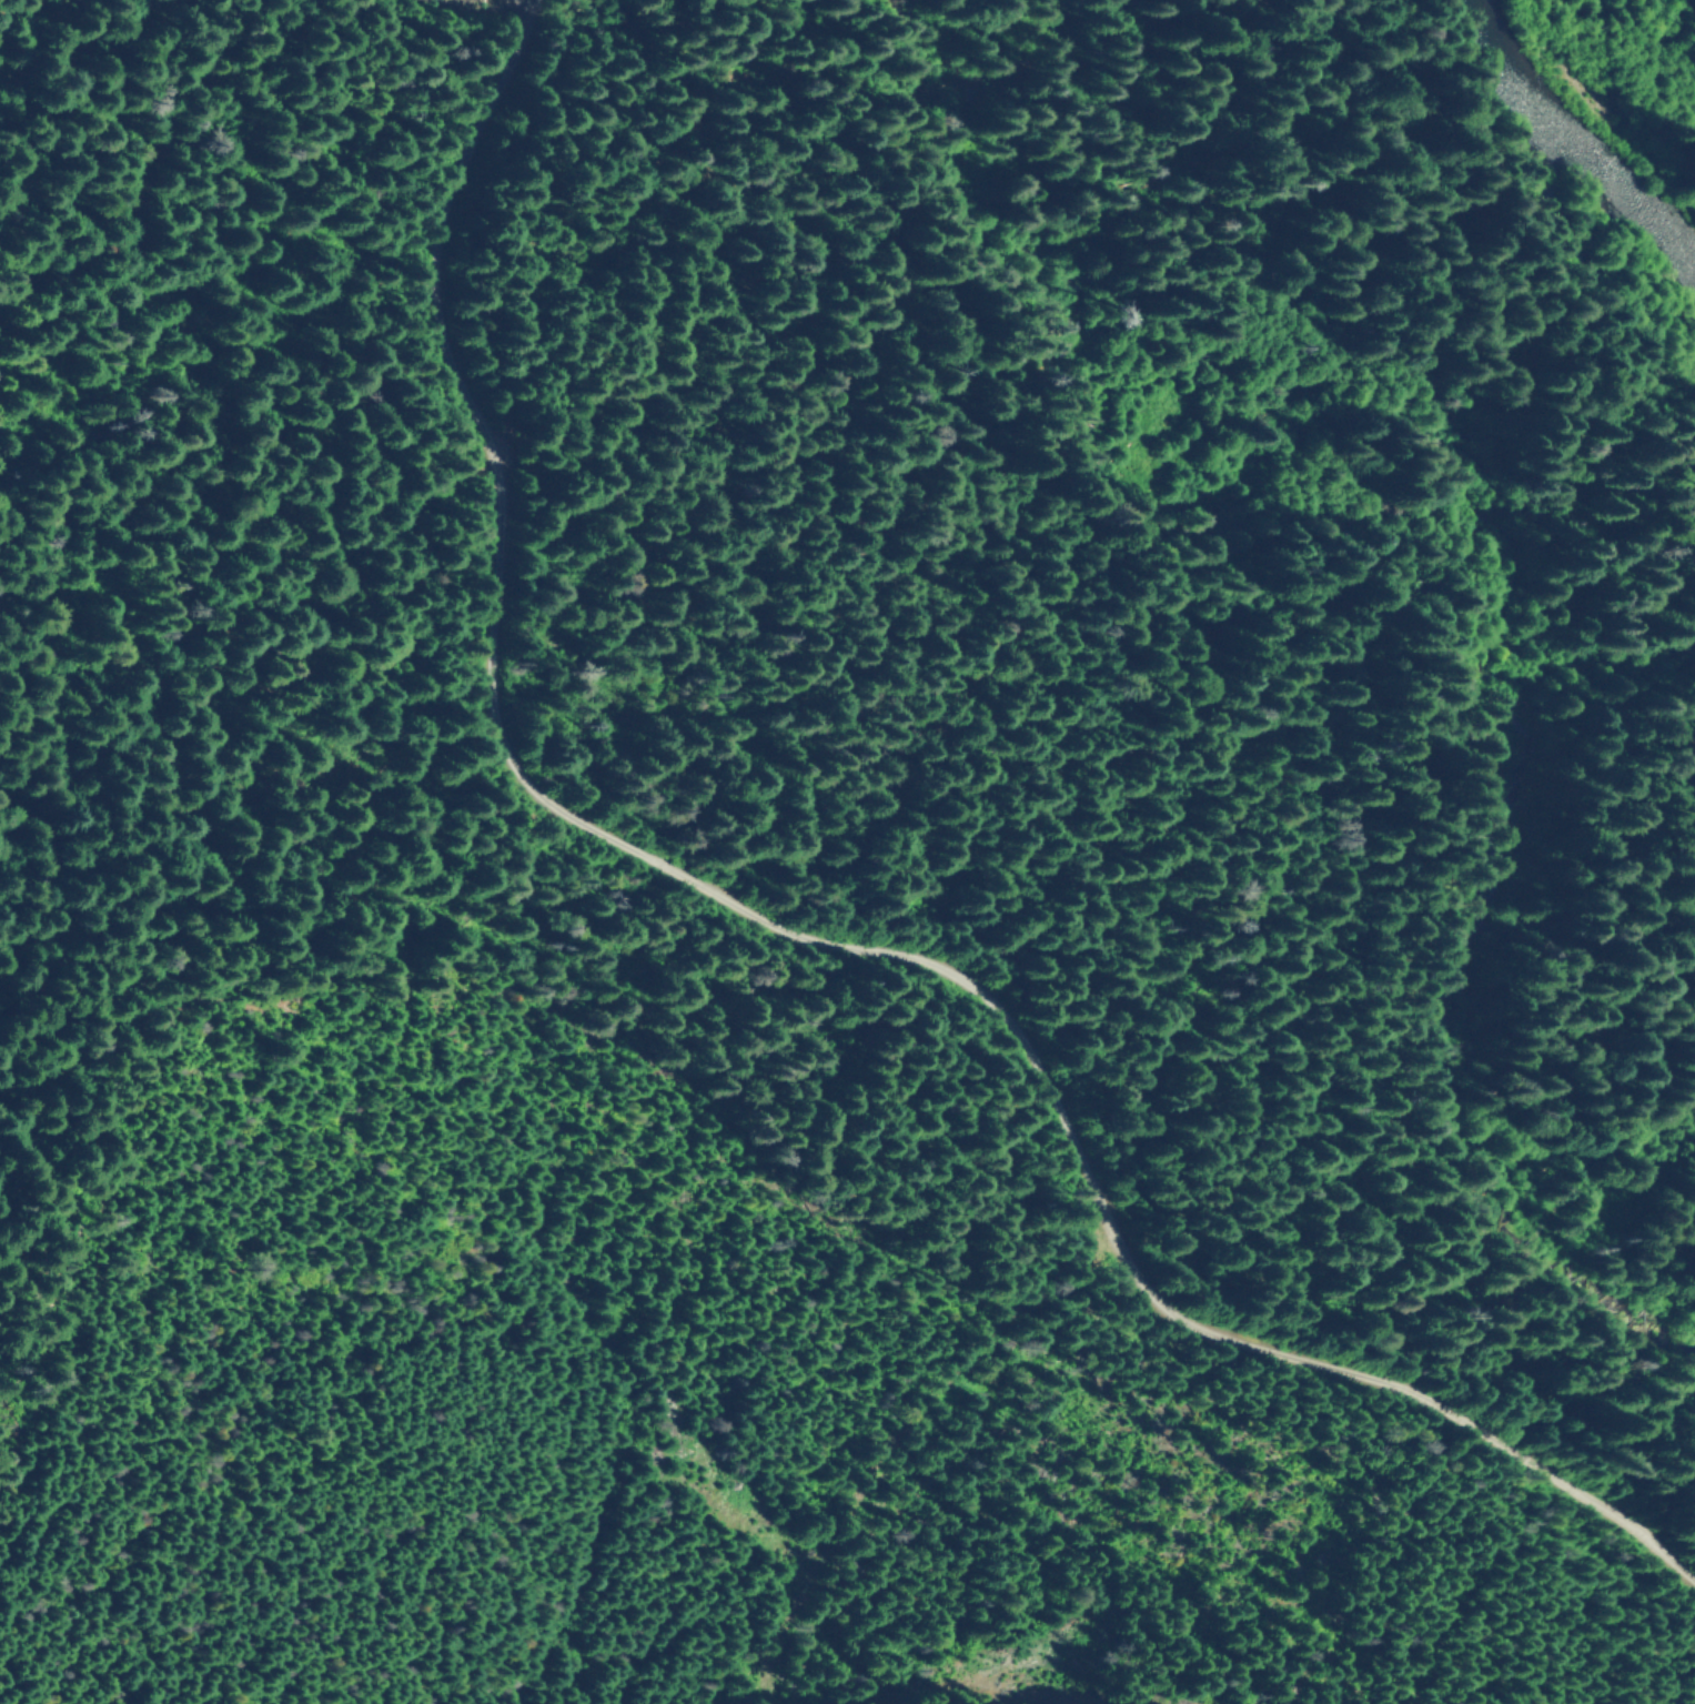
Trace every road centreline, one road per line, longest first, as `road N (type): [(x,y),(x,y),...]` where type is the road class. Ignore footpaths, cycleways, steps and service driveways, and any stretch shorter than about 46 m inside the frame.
road 1 (track): [(1694,1557),(1540,1442),(1414,1375),(1199,1307),(1140,1248),(1051,1057),(999,984),(928,946),(839,930),(758,899),(579,803),(543,769),(511,703),(508,454),(458,326),(451,265),(464,185),(546,0)]

